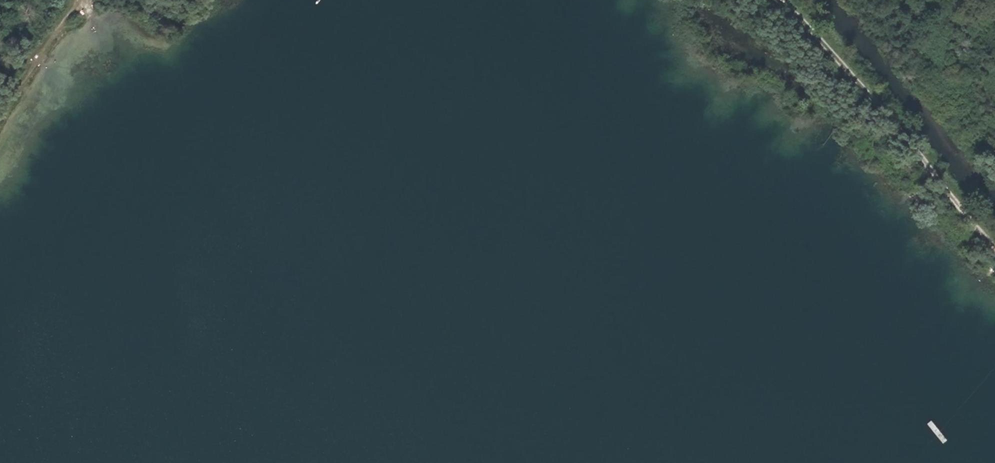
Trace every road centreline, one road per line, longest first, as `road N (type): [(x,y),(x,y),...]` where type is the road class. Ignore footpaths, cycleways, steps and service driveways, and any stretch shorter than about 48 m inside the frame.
road 1 (track): [(763,0),(796,18),(994,249)]

